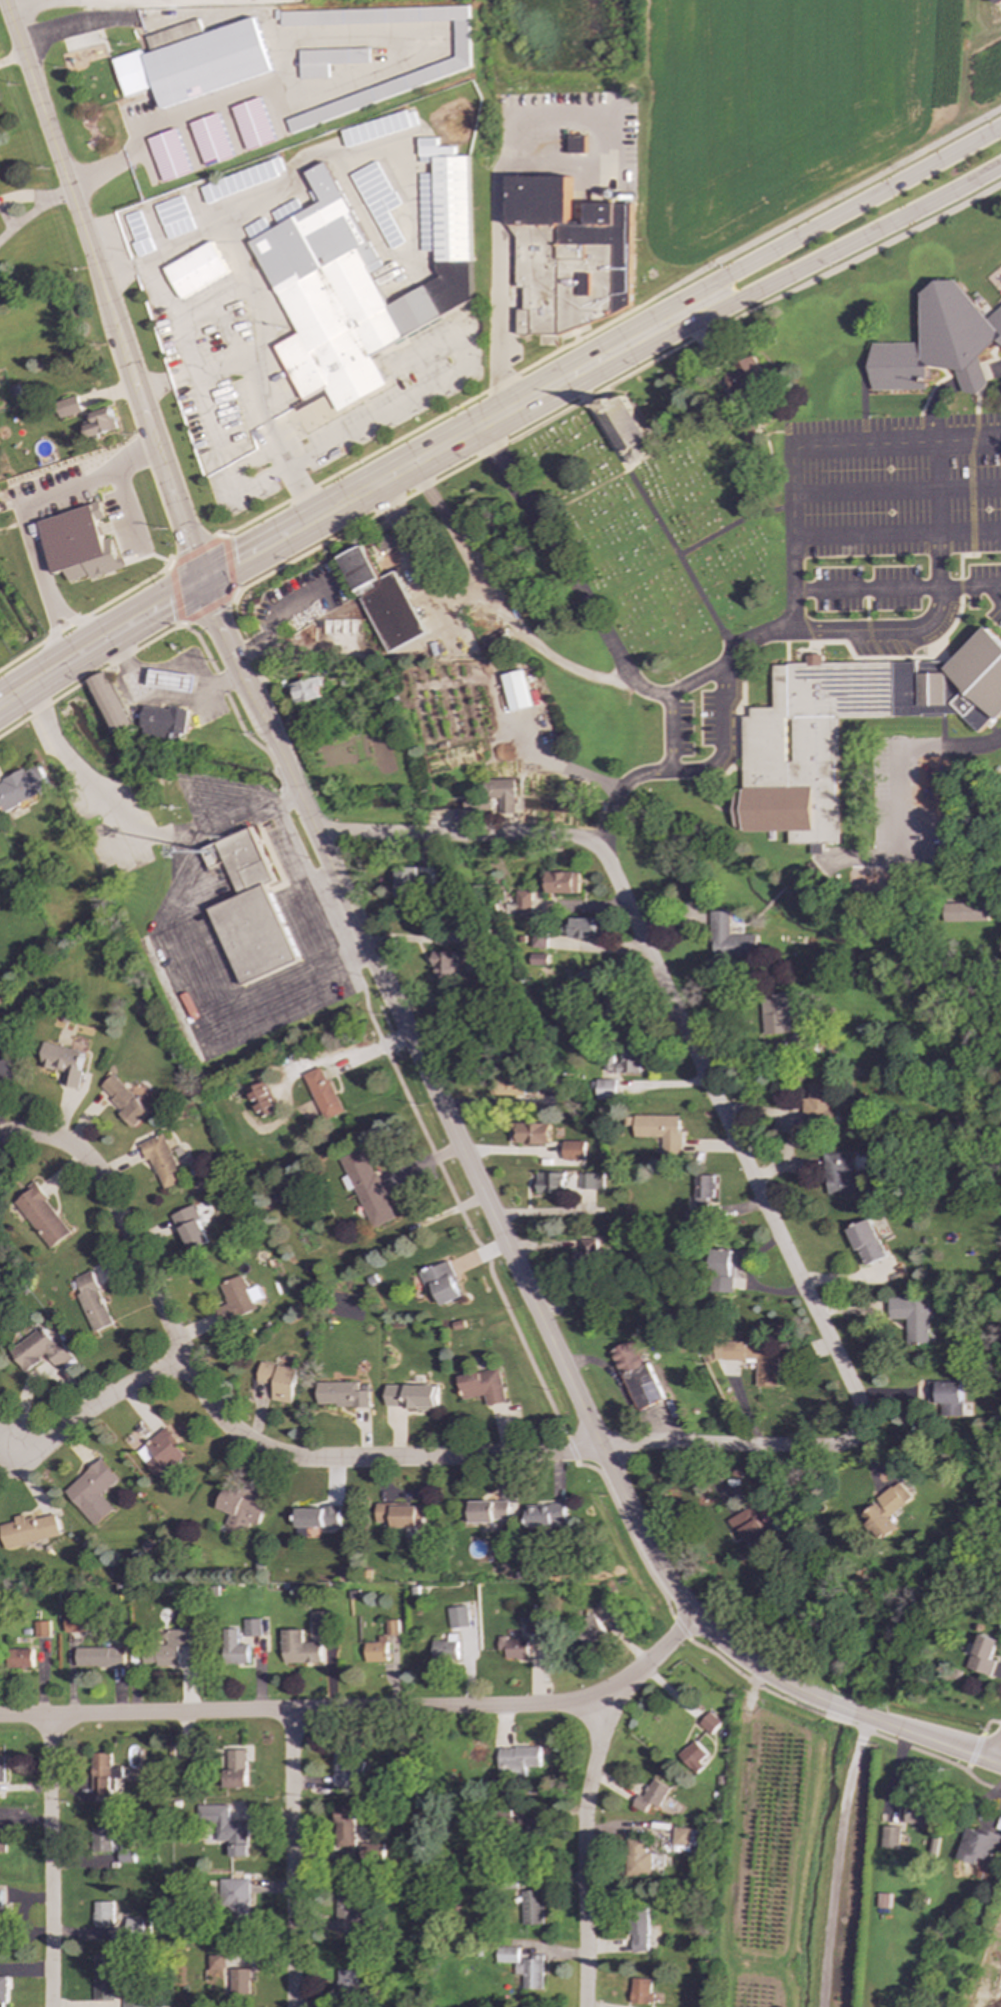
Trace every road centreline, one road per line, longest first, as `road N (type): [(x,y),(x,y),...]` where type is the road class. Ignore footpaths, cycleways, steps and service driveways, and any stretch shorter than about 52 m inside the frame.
road 1 (tertiary): [(200,582),(670,1588),(706,1631),(774,1680),(1000,1769)]
road 2 (residential): [(597,846),(860,1411),(853,1437),(837,1447),(599,1447)]
road 3 (secondary): [(1000,124),(468,417),(262,551)]
road 4 (secondary): [(262,551),(372,502),(1000,163)]
road 5 (residential): [(599,1447),(307,1460),(260,1450),(228,1428),(202,1394),(93,1165),(50,1139),(0,1138)]
road 6 (residential): [(0,1717),(602,1705),(693,1617)]
road 7 (tertiary): [(4,0),(200,582)]
road 8 (residential): [(602,1705),(583,1865),(585,2006)]
road 9 (residential): [(293,1712),(293,2006)]
road 10 (track): [(864,1719),(844,1800),(822,2006)]
road 11 (residential): [(48,1716),(49,2006)]
road 12 (residential): [(314,834),(551,832),(597,846)]
road 13 (secondary): [(0,707),(200,582)]
road 14 (residential): [(186,1360),(101,1401),(46,1440),(7,1450)]

